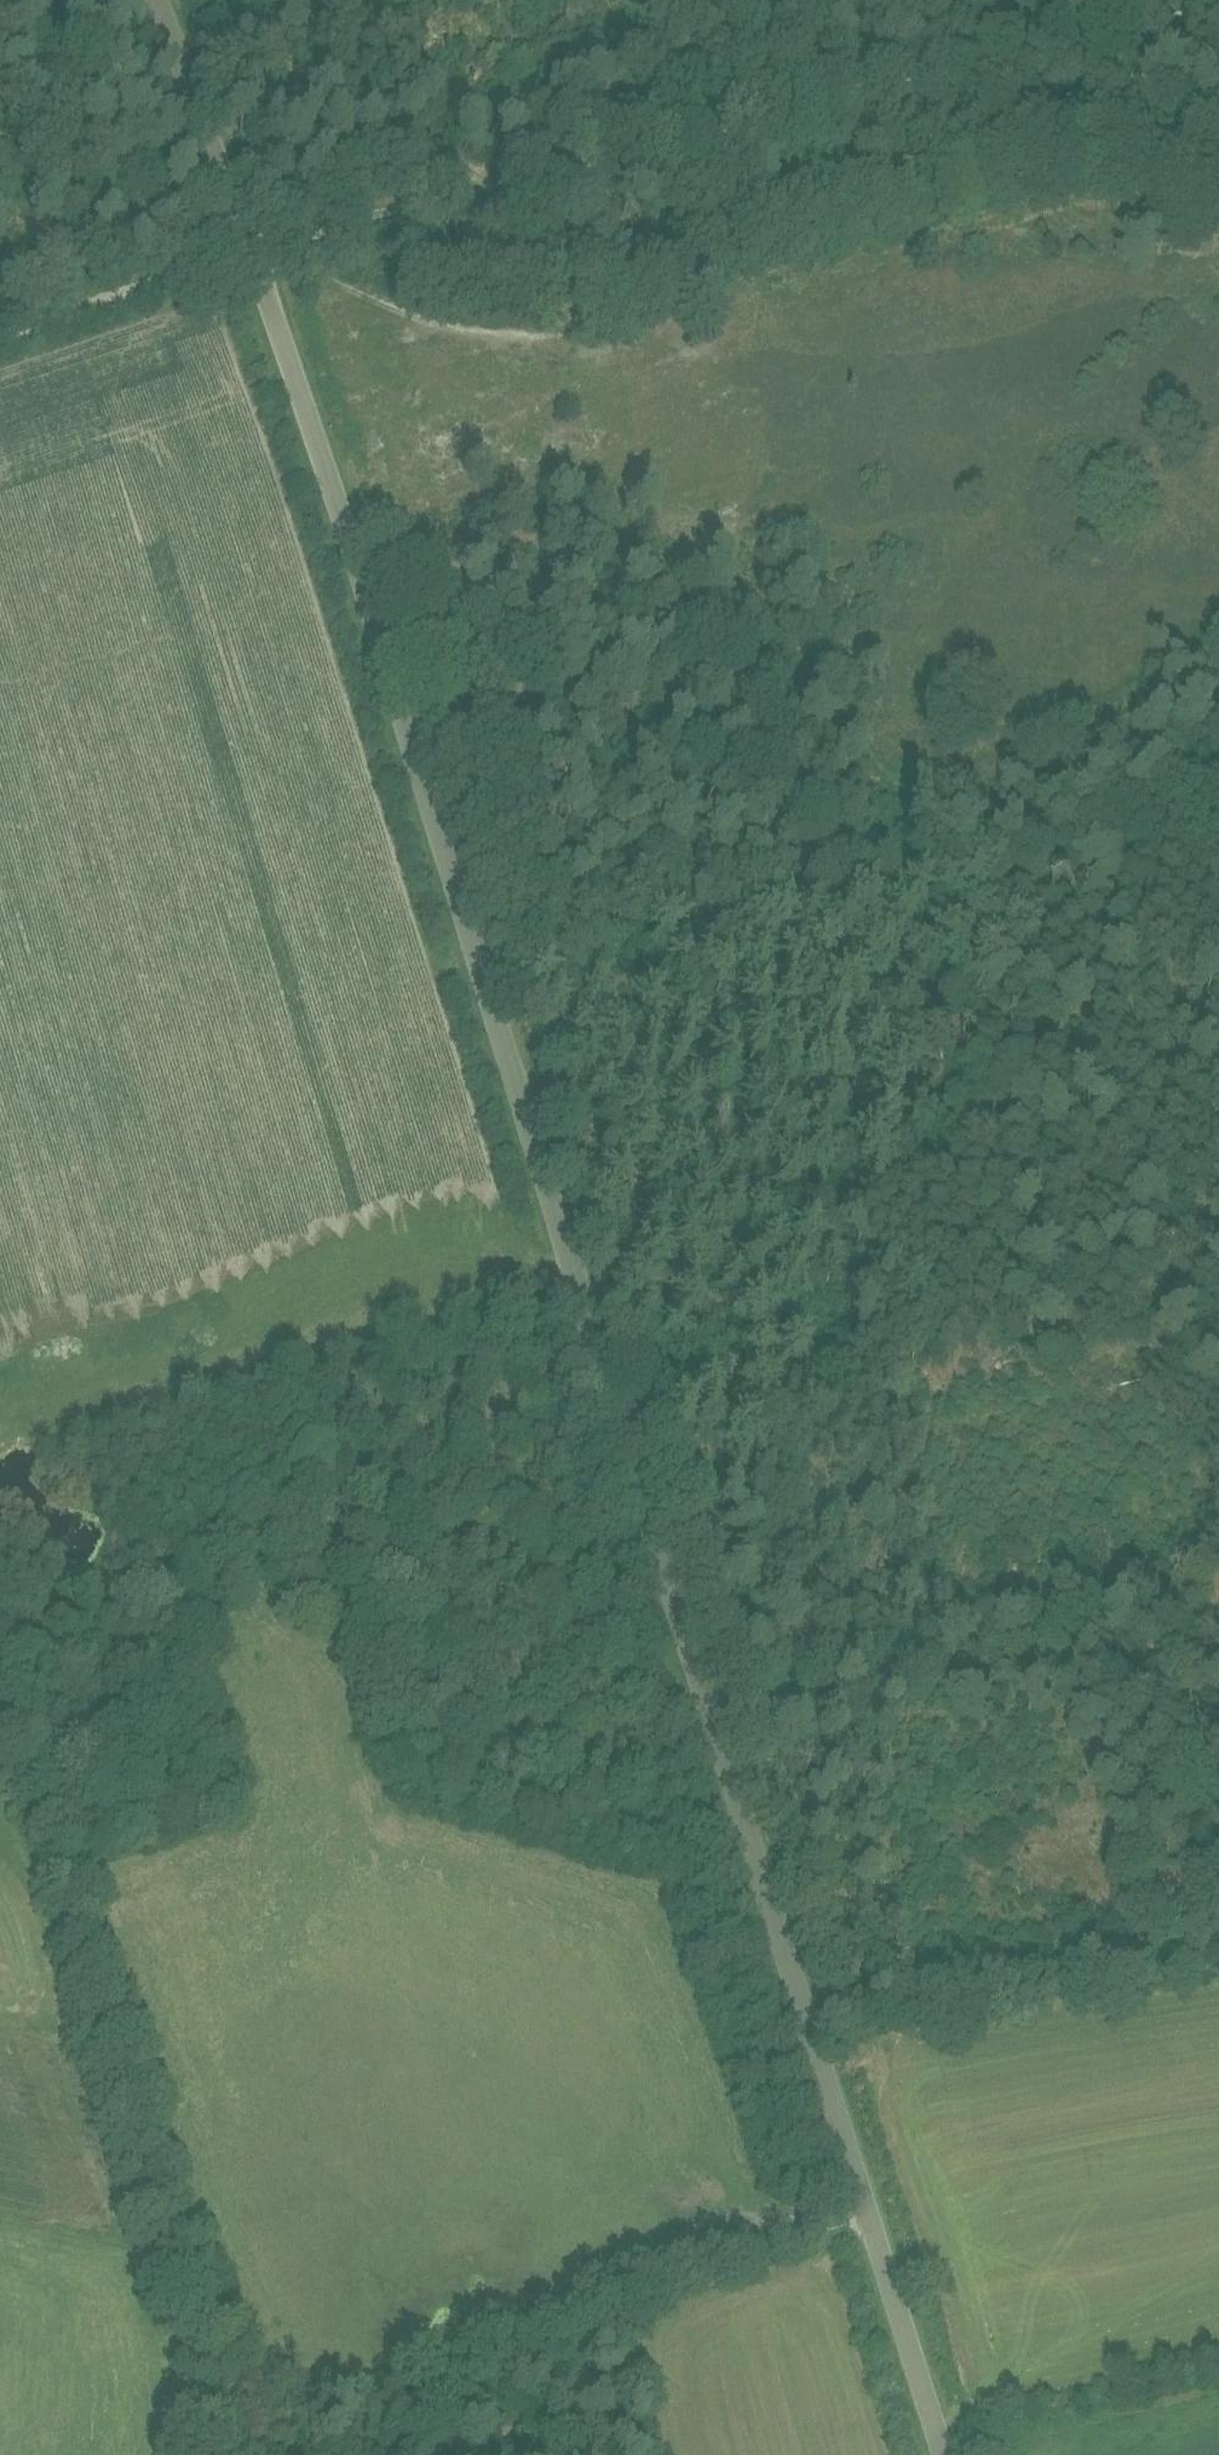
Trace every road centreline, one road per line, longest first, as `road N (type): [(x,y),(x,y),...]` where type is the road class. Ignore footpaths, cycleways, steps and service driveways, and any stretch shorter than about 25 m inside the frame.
road 1 (unclassified): [(938,2454),(297,391),(156,0)]
road 2 (track): [(248,248),(1192,6)]
road 3 (track): [(0,332),(248,248)]

